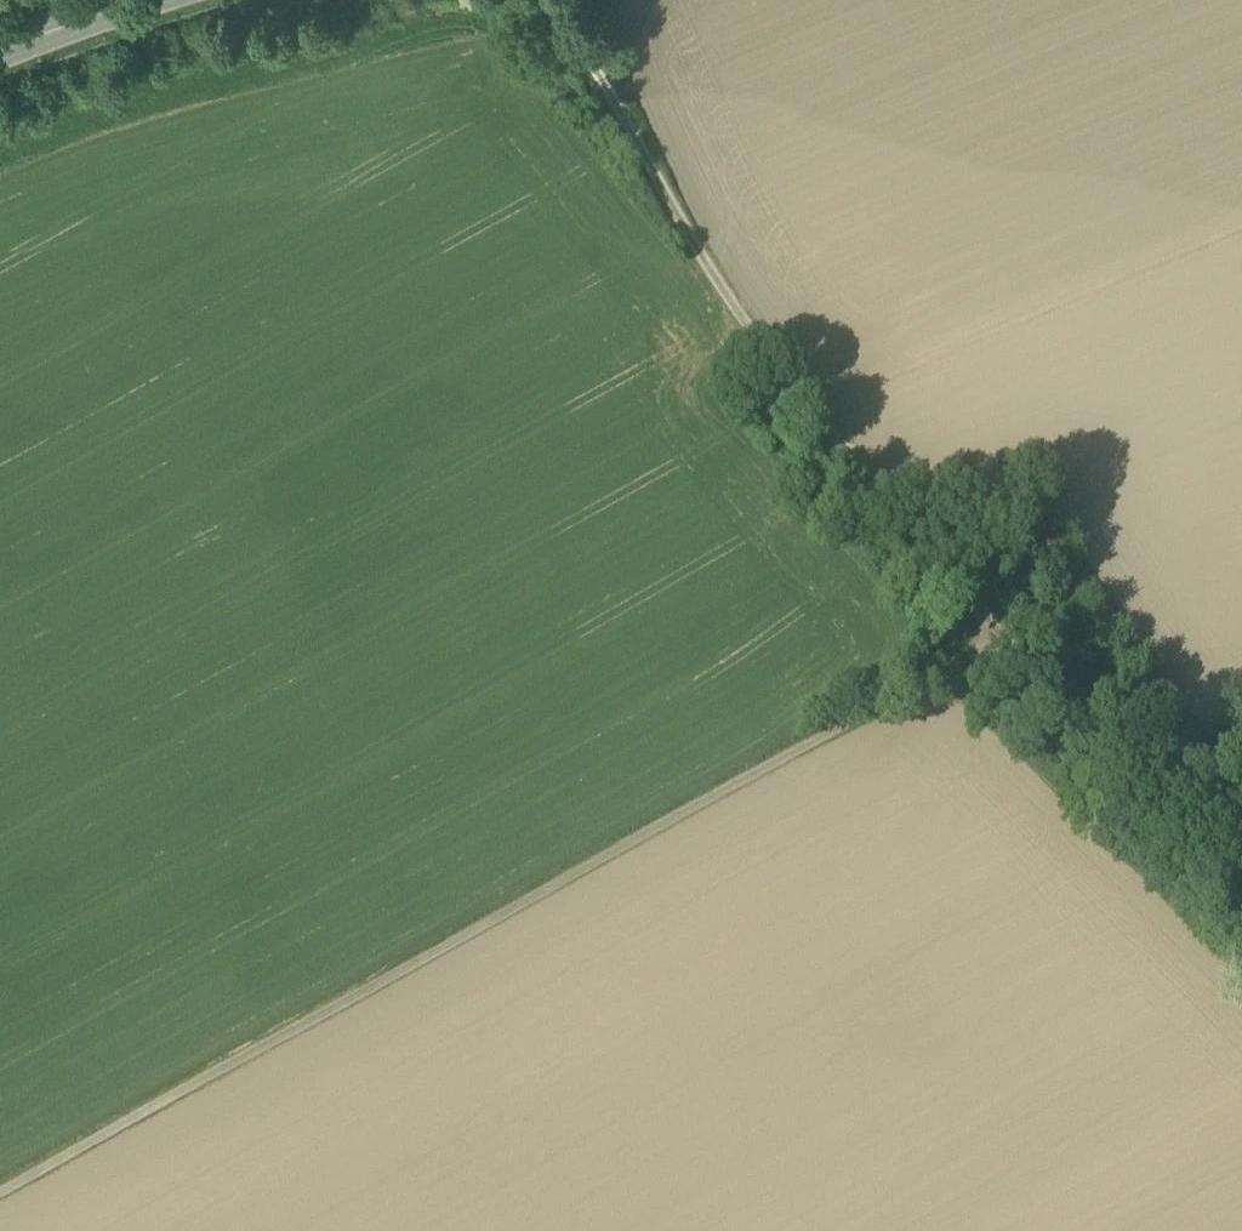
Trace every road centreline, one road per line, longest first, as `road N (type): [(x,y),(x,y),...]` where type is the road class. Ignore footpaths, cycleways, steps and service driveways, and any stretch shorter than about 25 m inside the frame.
road 1 (track): [(0,1192),(1000,639)]
road 2 (track): [(536,0),(743,323),(1000,639),(1122,775),(1241,853)]
road 3 (secondary): [(138,0),(0,51)]

